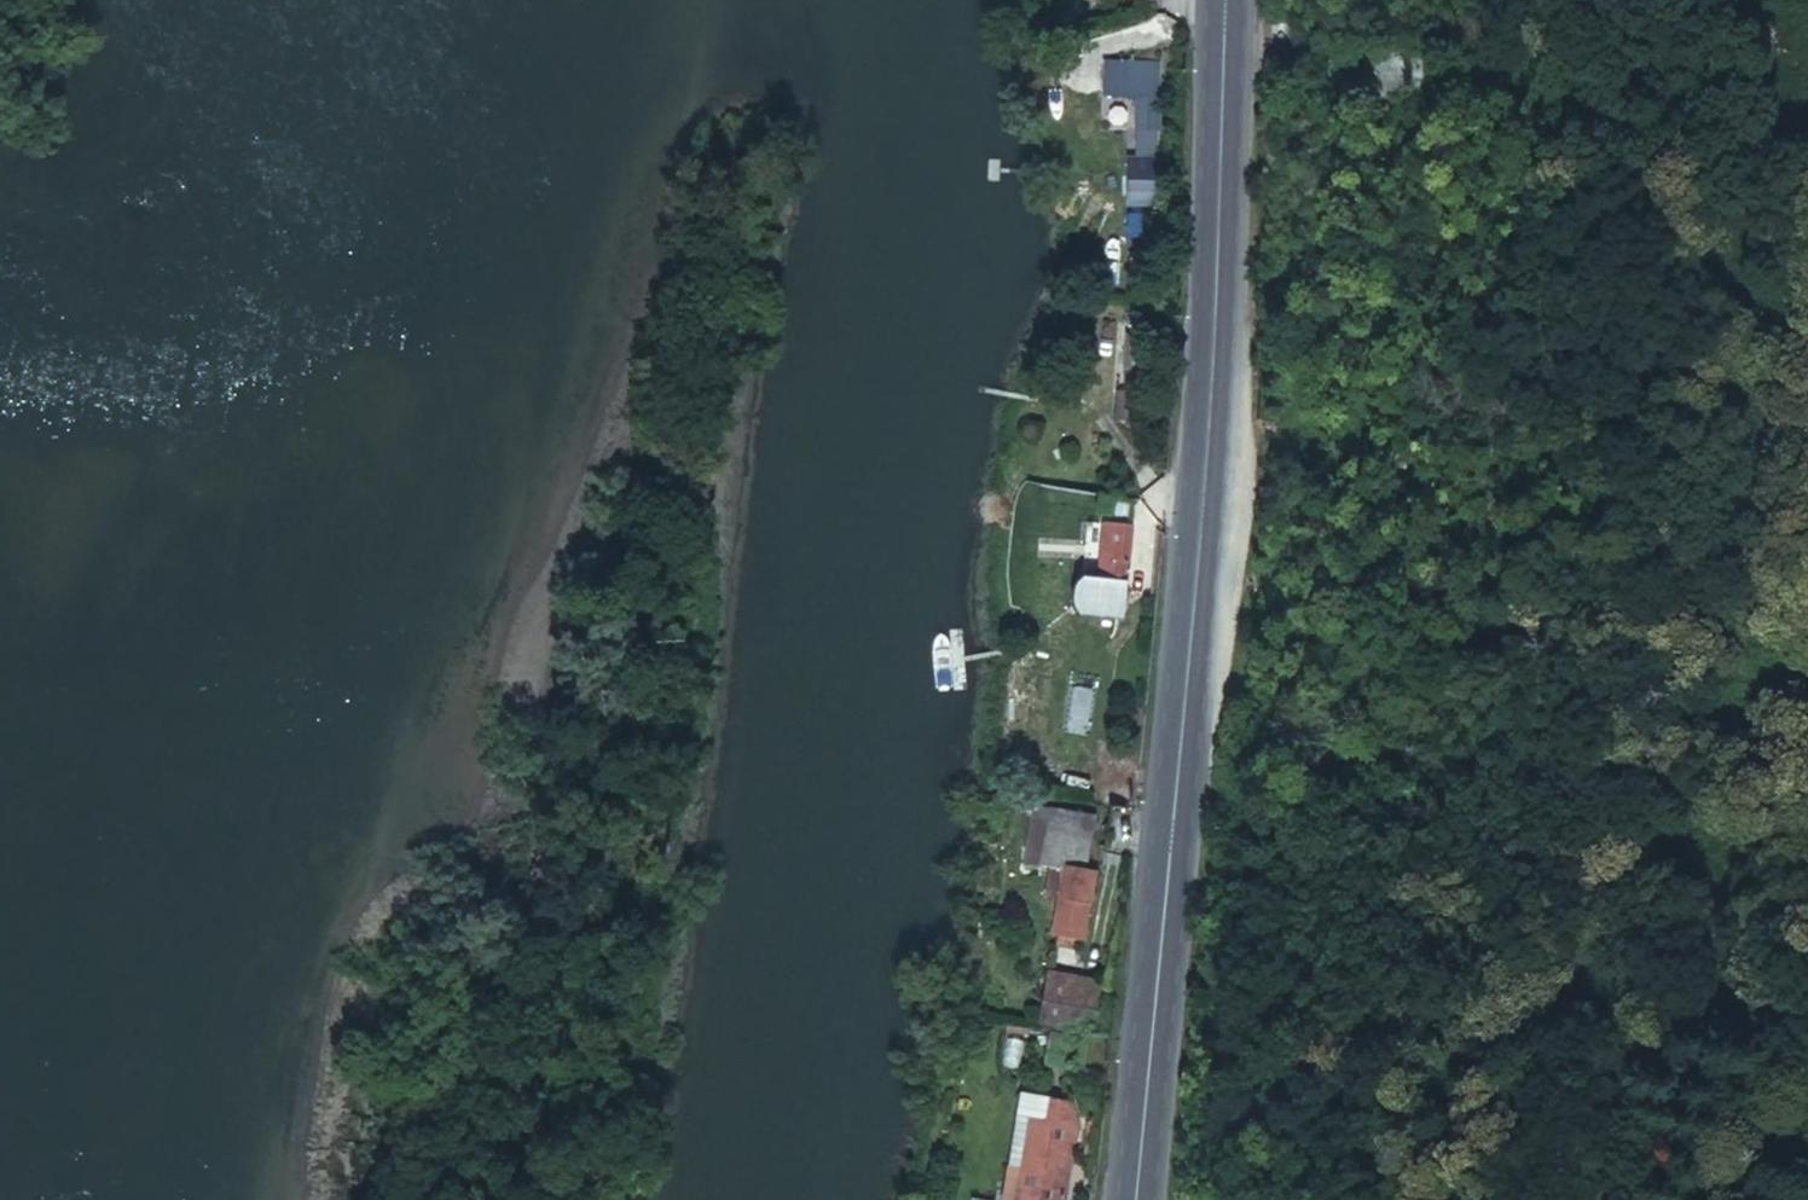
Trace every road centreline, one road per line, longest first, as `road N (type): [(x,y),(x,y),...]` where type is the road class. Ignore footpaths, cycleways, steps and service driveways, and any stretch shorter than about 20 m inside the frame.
road 1 (primary): [(1136,1199),(1210,383),(1225,0)]

